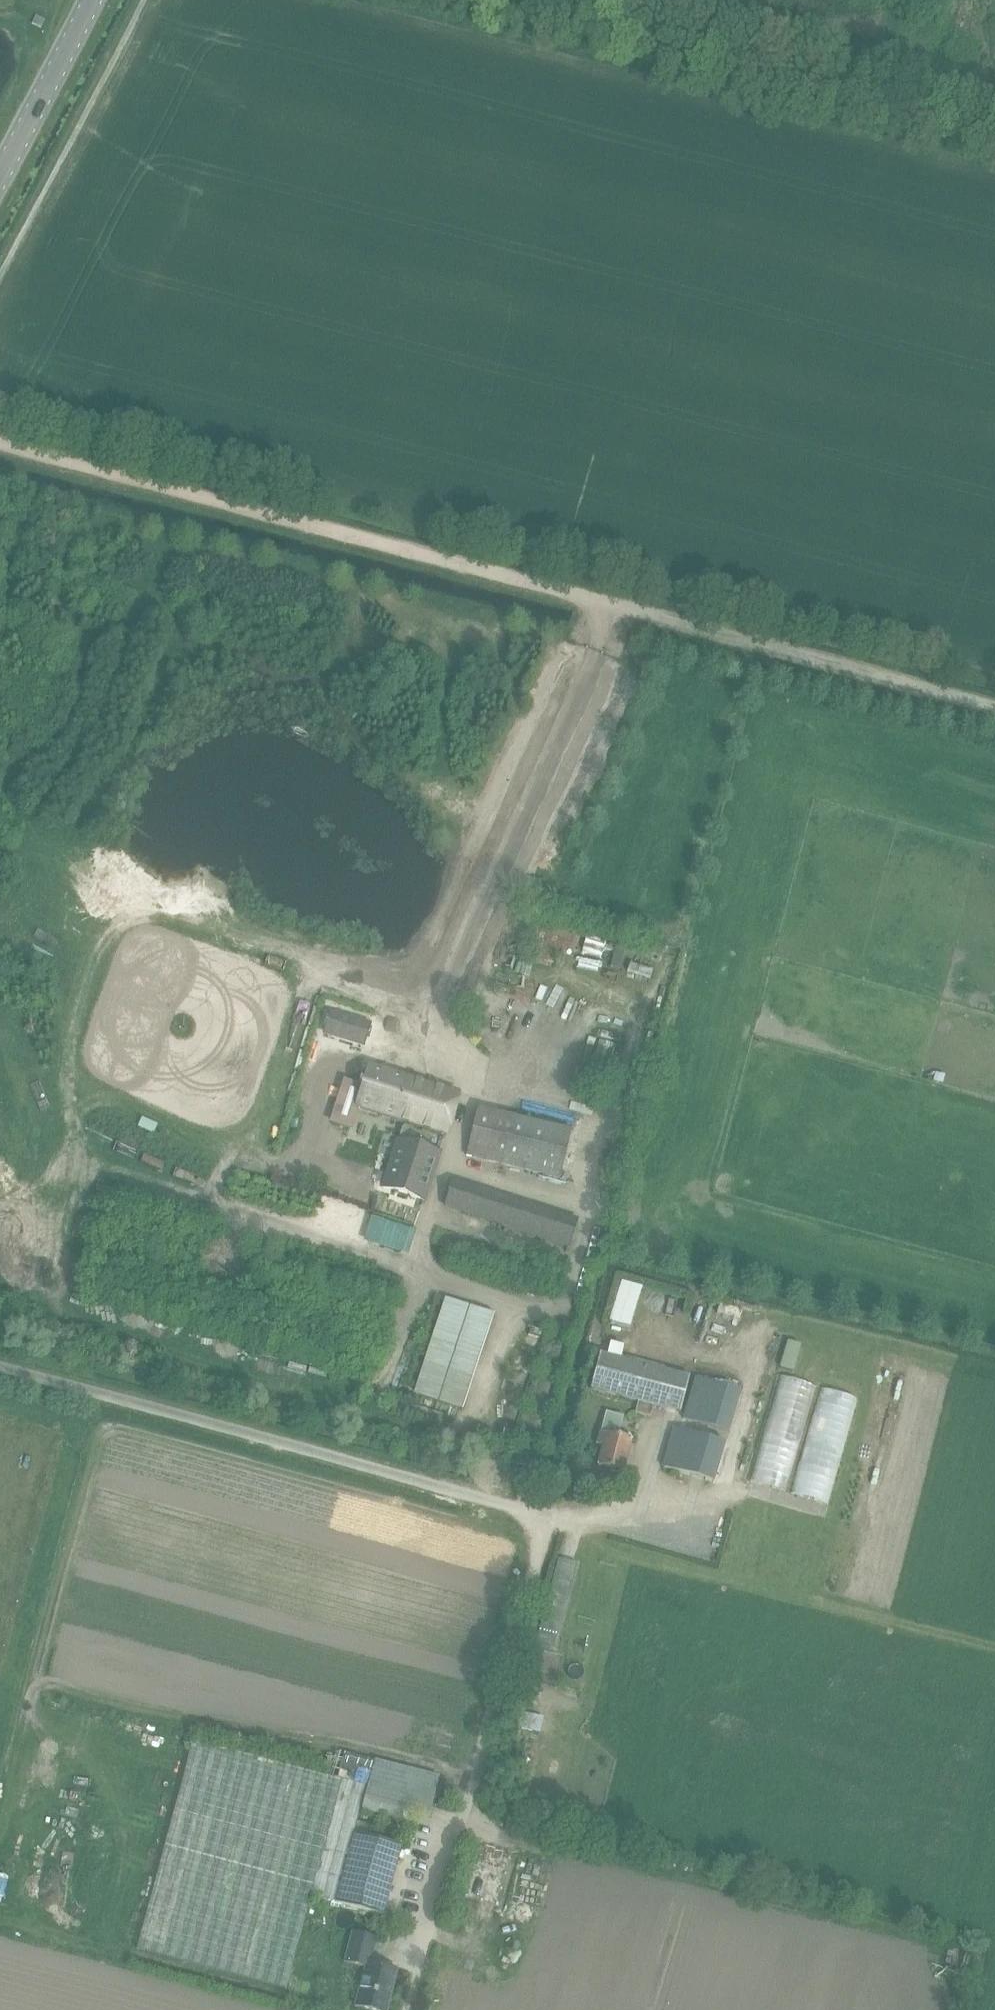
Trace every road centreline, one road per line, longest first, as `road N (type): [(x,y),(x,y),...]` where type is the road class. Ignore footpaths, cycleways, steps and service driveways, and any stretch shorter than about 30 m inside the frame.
road 1 (track): [(0,445),(994,707)]
road 2 (unclassified): [(470,1802),(546,1522),(0,1370)]
road 3 (secondary): [(0,169),(92,0)]

